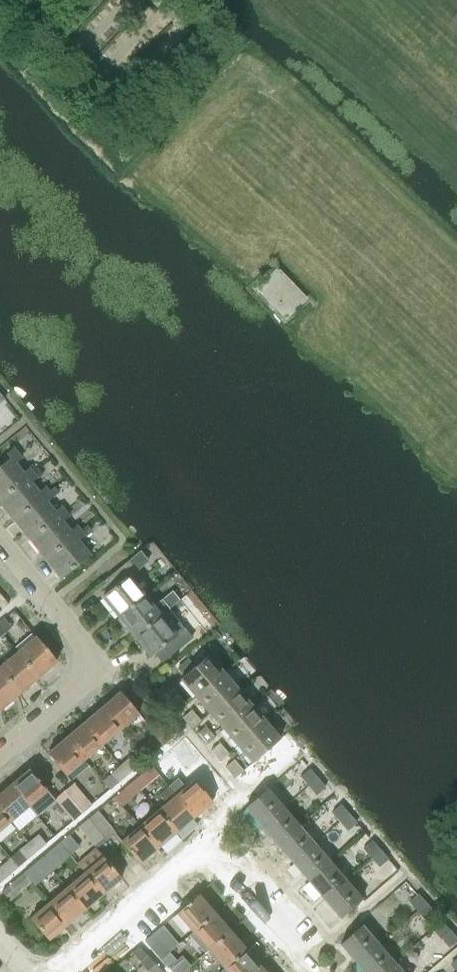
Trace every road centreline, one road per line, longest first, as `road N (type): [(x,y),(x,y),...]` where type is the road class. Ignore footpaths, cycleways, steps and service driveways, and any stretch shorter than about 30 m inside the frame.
road 1 (residential): [(0,752),(91,669),(89,651),(0,542)]
road 2 (residential): [(56,971),(203,848)]
road 3 (residential): [(311,971),(203,848)]
road 4 (residential): [(203,848),(248,784),(298,741)]

